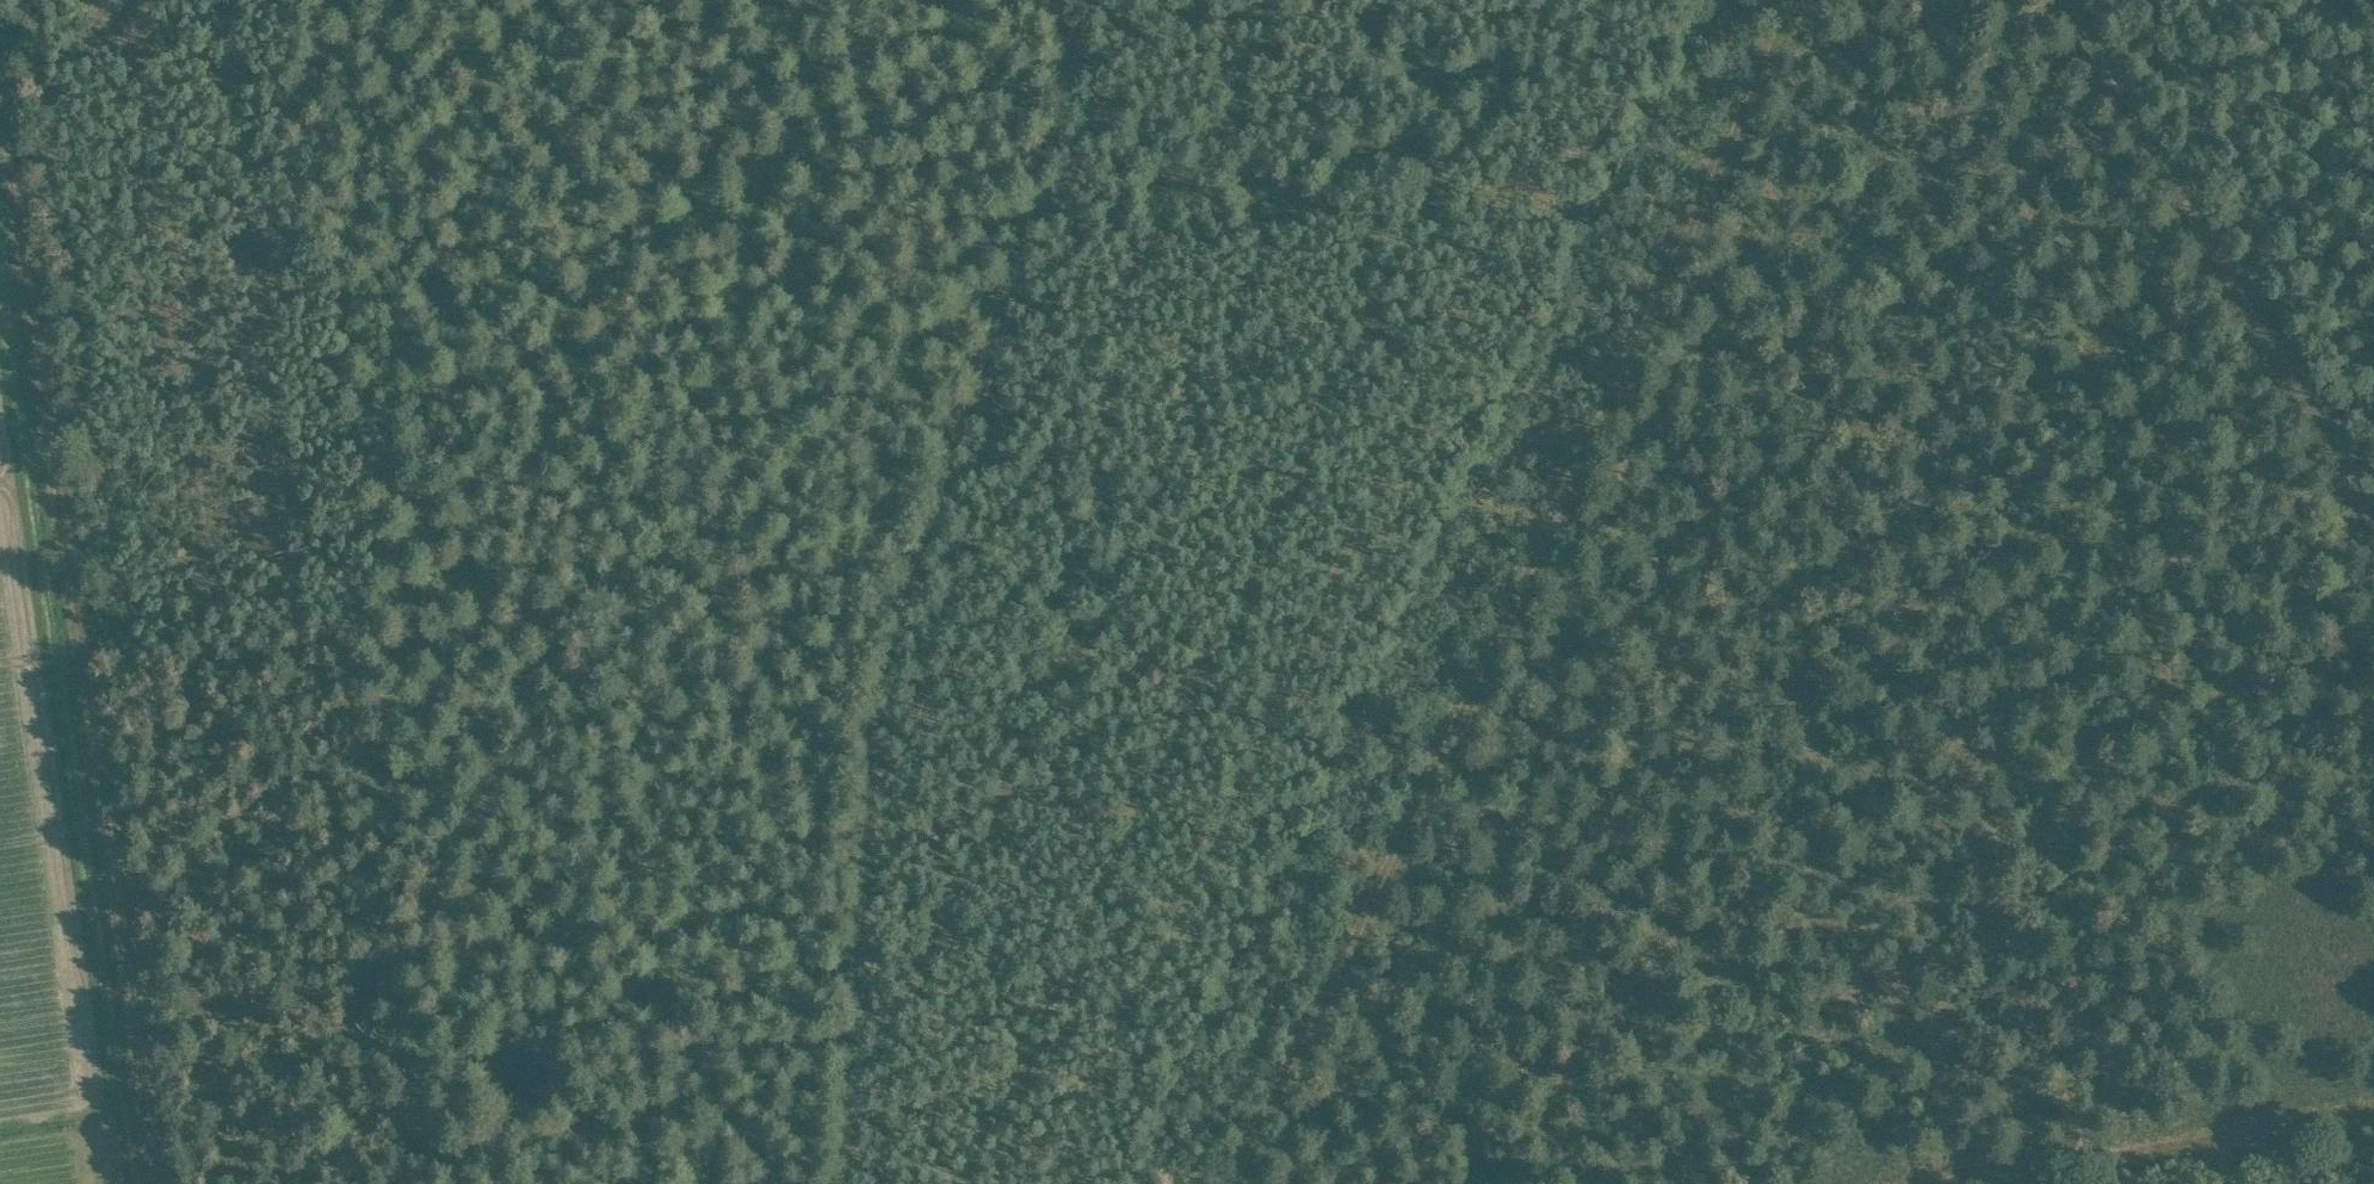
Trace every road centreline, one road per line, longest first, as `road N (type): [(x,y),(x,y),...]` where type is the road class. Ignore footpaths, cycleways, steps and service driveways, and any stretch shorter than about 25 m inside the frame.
road 1 (track): [(1801,0),(1244,1183)]
road 2 (track): [(166,1183),(0,75)]
road 3 (track): [(2373,498),(2077,0)]
road 4 (track): [(1952,1183),(2373,1114)]

